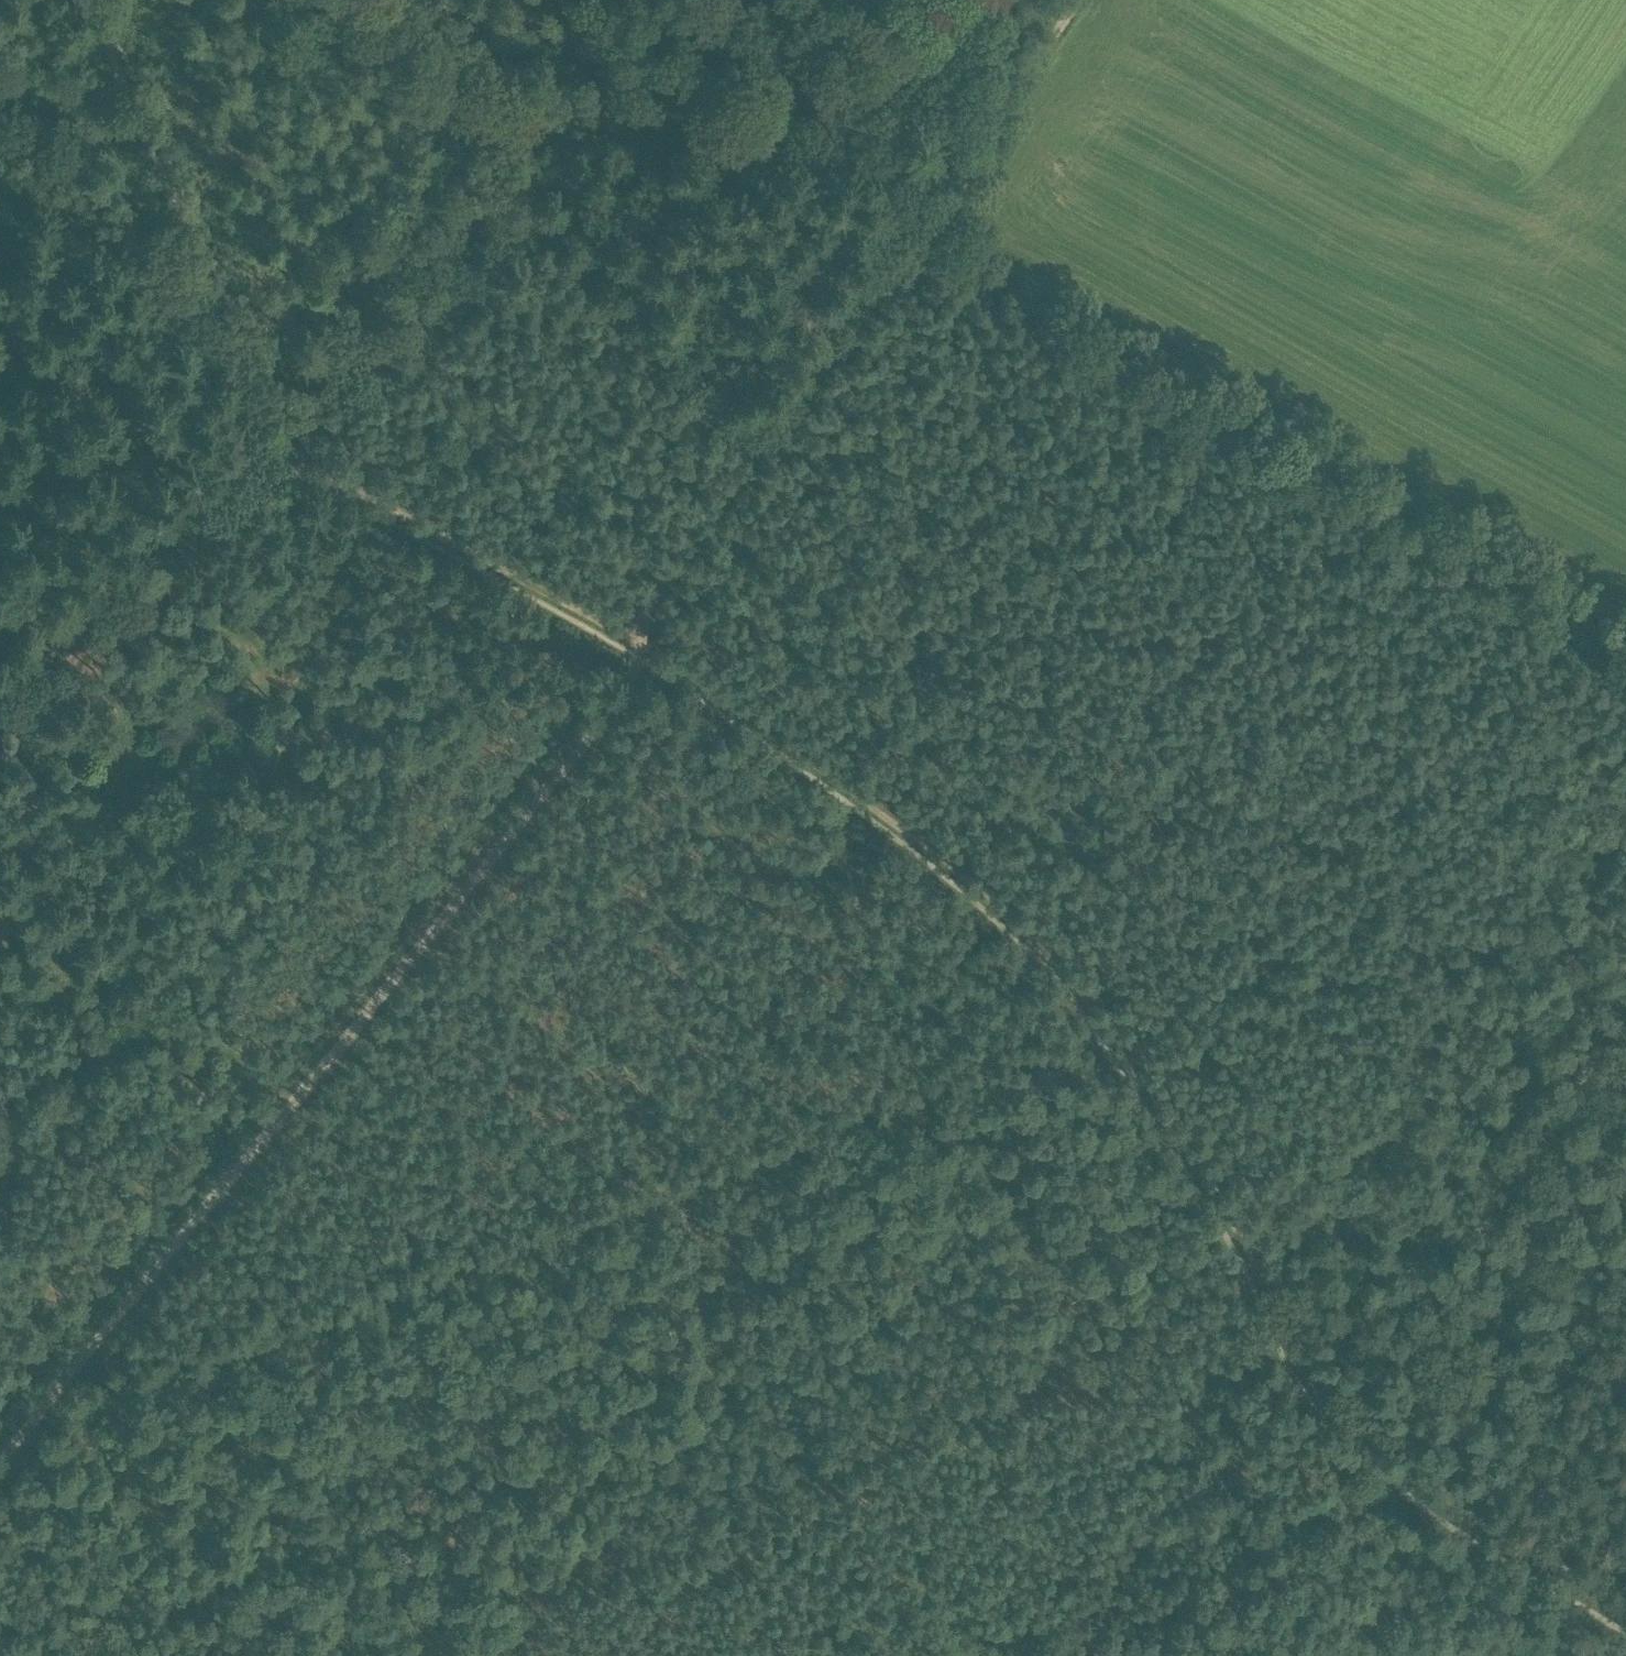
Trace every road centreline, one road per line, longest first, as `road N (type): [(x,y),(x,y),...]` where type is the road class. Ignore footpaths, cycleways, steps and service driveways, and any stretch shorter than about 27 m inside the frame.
road 1 (track): [(650,652),(0,1459)]
road 2 (track): [(650,652),(921,844),(1043,948),(1102,1027),(1170,1084),(1282,1306)]
road 3 (track): [(96,0),(196,241),(229,371),(269,441),(650,652)]
road 4 (track): [(1079,0),(627,636)]
road 5 (track): [(1354,1446),(1625,1035)]
road 6 (track): [(1282,1306),(1363,1433),(1625,1599)]
road 7 (track): [(269,441),(0,661)]

